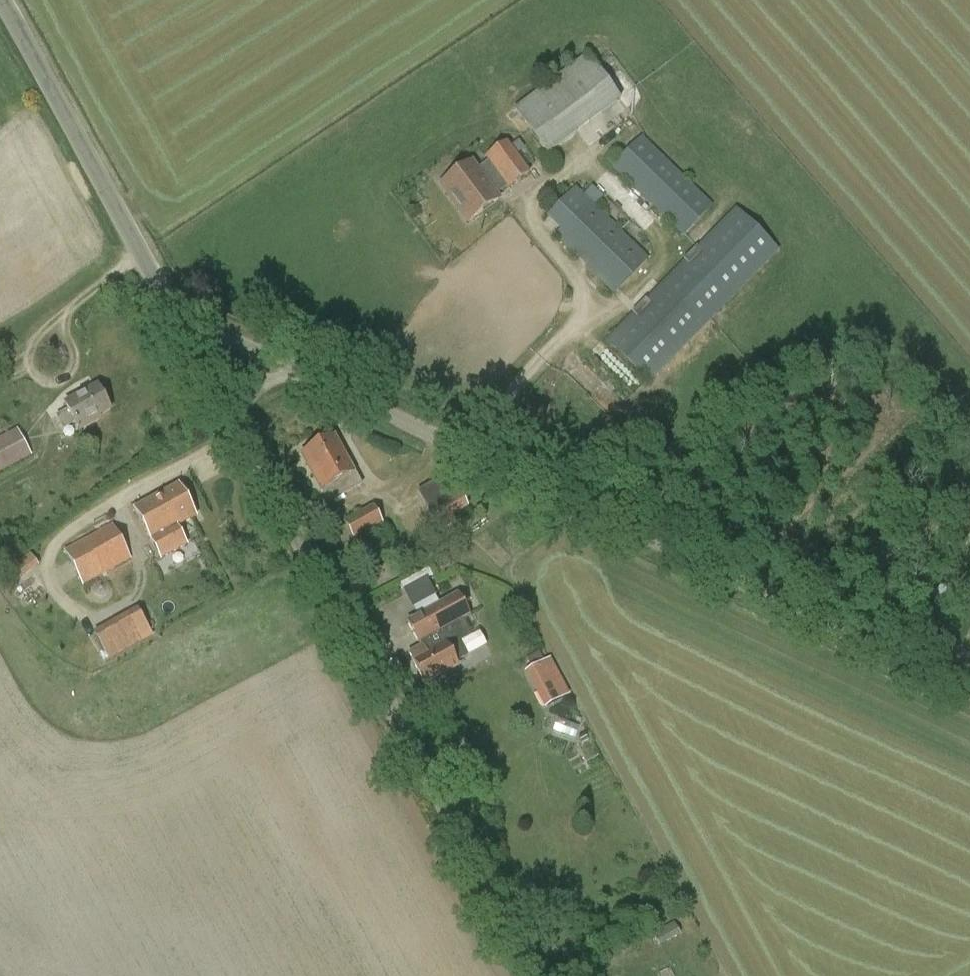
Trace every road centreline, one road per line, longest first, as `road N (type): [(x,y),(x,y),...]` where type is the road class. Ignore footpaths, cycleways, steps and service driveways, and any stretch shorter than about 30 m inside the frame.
road 1 (unclassified): [(969,692),(301,372)]
road 2 (tertiary): [(531,975),(239,436)]
road 3 (tertiary): [(181,326),(4,0)]
road 4 (unclassified): [(301,372),(196,321),(181,326)]
road 5 (tertiary): [(239,436),(181,326)]

